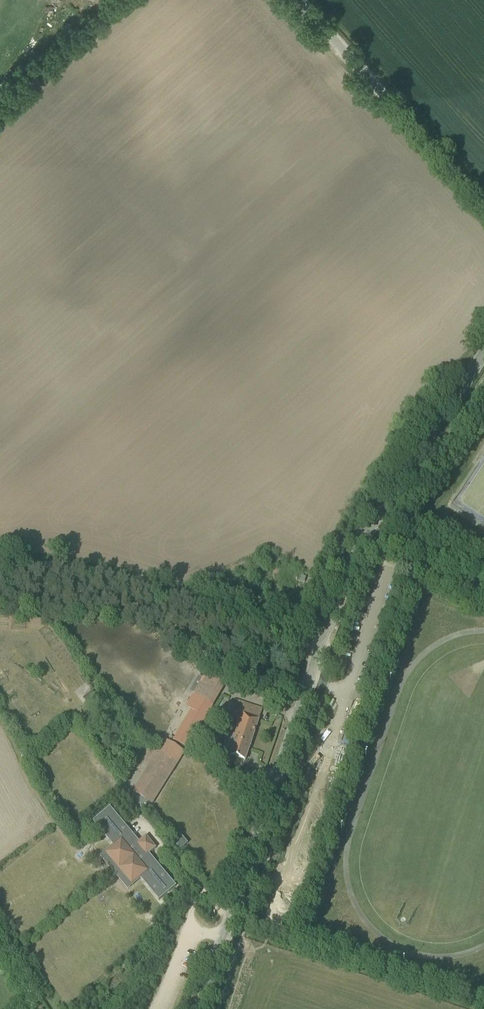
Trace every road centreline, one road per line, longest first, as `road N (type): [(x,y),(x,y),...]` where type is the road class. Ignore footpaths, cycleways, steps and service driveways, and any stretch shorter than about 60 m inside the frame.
road 1 (secondary): [(200,1008),(319,649)]
road 2 (secondary): [(319,649),(367,528),(483,352)]
road 3 (unclassified): [(0,567),(65,565),(128,581),(319,649)]
road 4 (unclassified): [(483,195),(306,0)]

